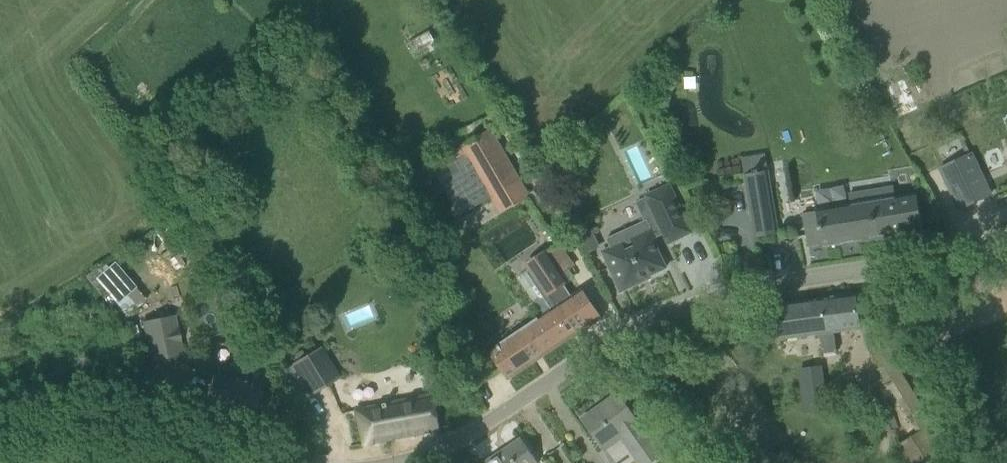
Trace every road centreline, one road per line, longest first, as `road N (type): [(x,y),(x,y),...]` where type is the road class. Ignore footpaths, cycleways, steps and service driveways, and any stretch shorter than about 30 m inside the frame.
road 1 (unclassified): [(1006,228),(705,291),(604,336),(440,439),(366,462)]
road 2 (unclassified): [(283,462),(209,439),(84,418),(0,427)]

